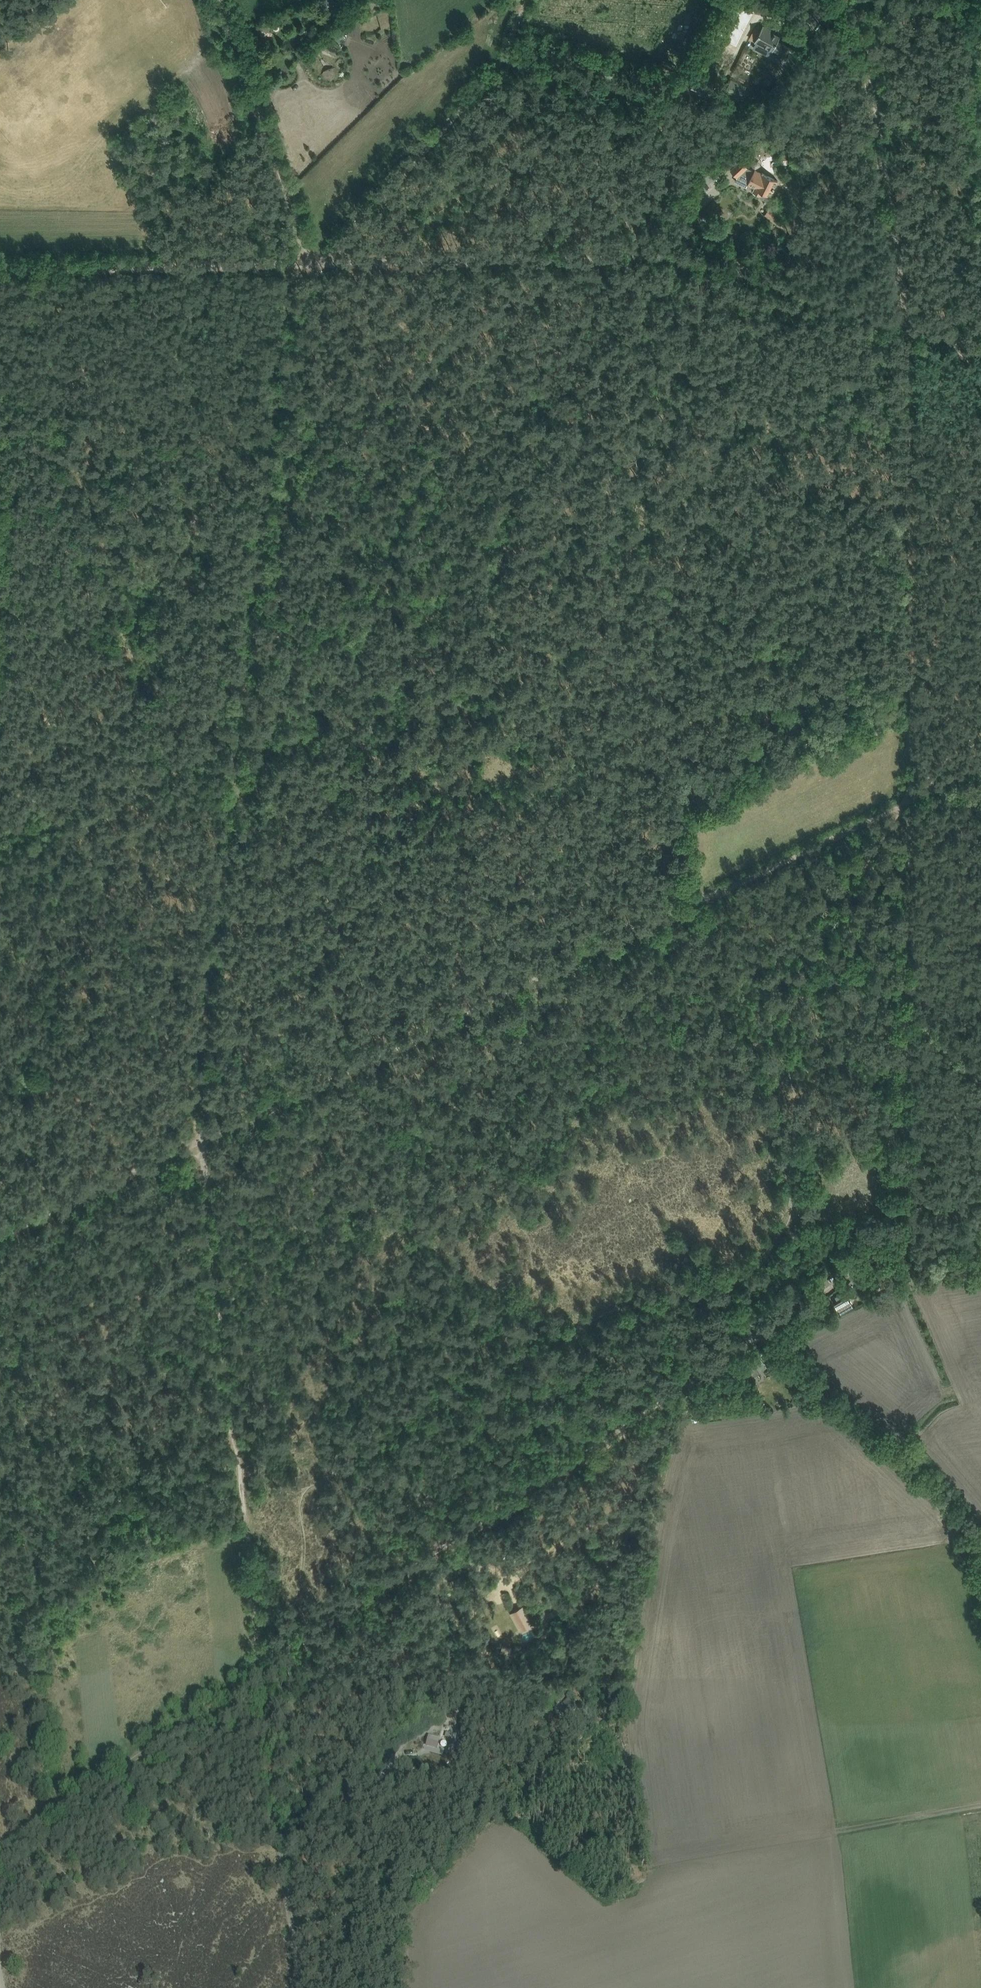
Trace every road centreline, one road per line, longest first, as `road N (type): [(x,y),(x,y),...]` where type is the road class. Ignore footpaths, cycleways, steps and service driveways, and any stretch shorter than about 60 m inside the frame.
road 1 (track): [(920,794),(202,1139),(261,1670)]
road 2 (track): [(295,265),(223,869),(202,1139),(0,1241)]
road 3 (track): [(980,337),(908,312),(657,257),(0,274)]
road 4 (track): [(906,1003),(908,312)]
road 5 (track): [(261,1670),(760,1334)]
road 6 (track): [(221,892),(466,775),(541,784),(702,831),(703,898)]
road 7 (track): [(462,1014),(466,696),(232,802)]
road 8 (track): [(980,1095),(906,1003),(908,1278)]
road 9 (track): [(760,1334),(958,1520),(980,1580)]
road 10 (track): [(531,0),(511,37),(327,265)]
road 11 (track): [(842,0),(861,35),(908,312)]
road 12 (track): [(261,1670),(296,1987)]
road 13 (track): [(261,1670),(0,1849)]
road 14 (track): [(219,0),(311,265)]
road 15 (track): [(685,1387),(642,1577)]
road 16 (track): [(760,1334),(885,1252),(907,1226)]
road 17 (track): [(846,1831),(980,1803)]

